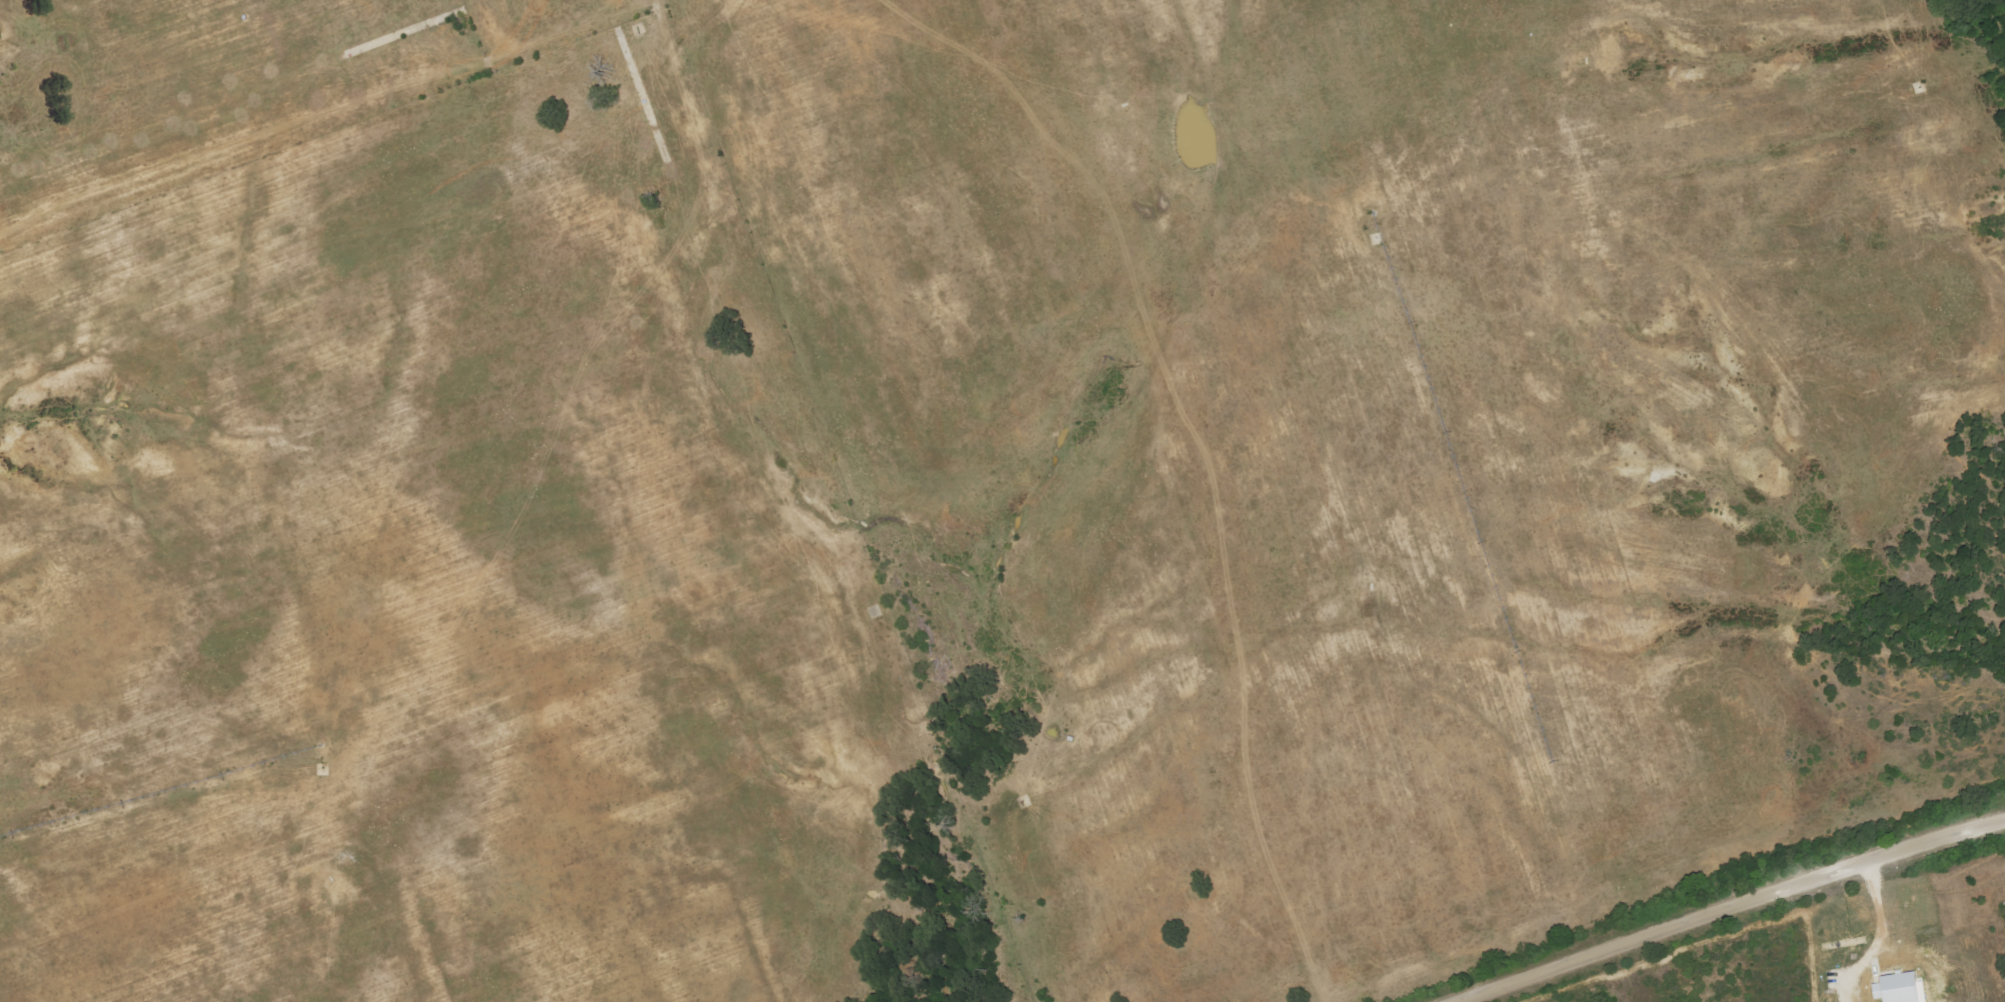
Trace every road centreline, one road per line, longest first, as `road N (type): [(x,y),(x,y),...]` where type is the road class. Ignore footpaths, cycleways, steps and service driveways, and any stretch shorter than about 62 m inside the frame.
road 1 (residential): [(1465,1001),(1784,887),(2004,825)]

